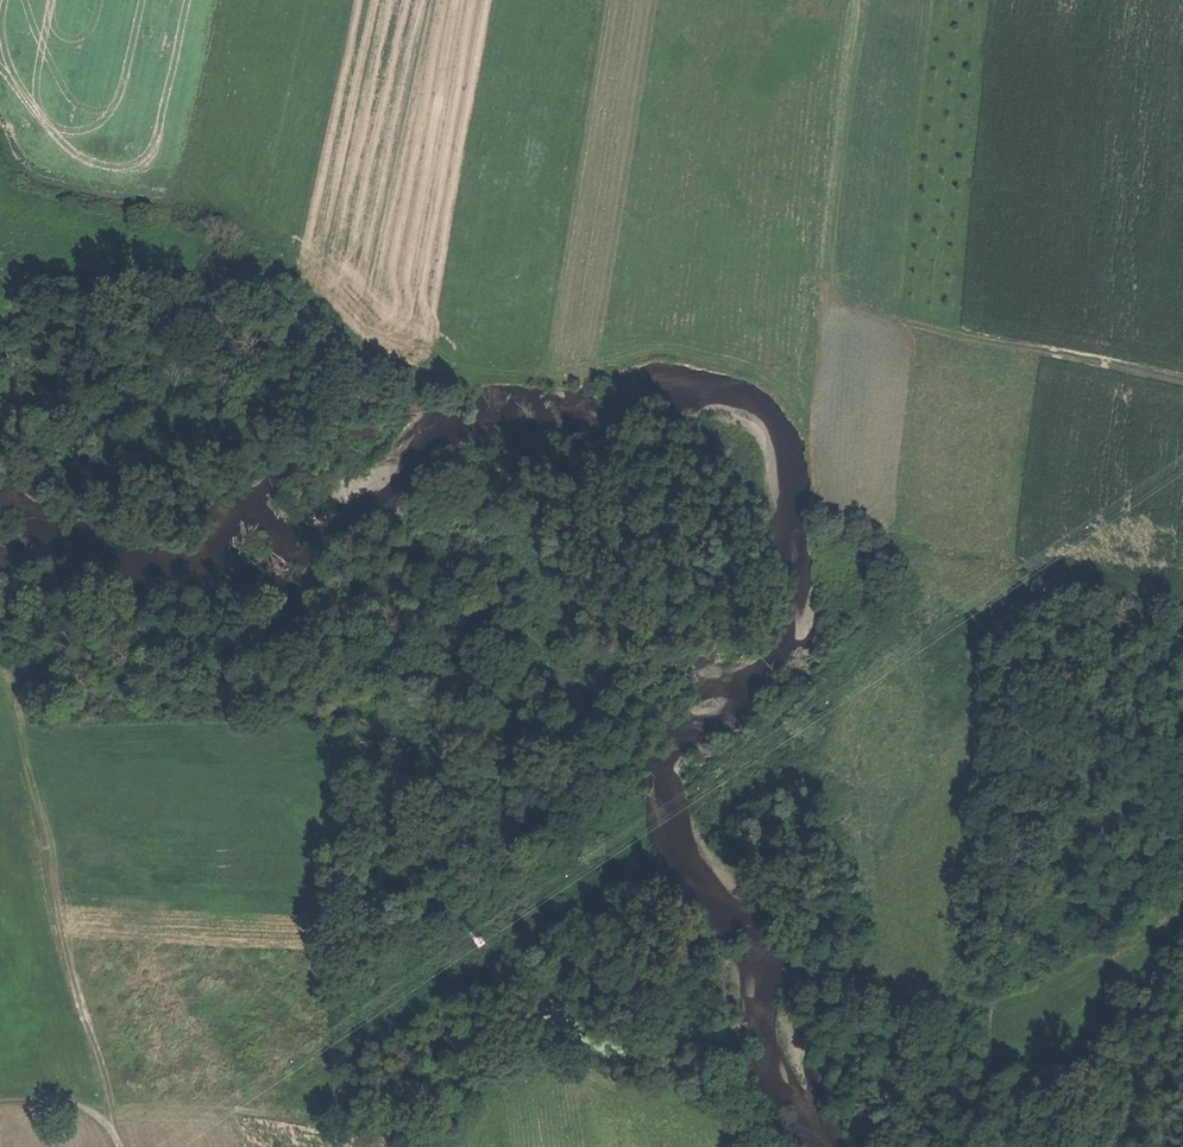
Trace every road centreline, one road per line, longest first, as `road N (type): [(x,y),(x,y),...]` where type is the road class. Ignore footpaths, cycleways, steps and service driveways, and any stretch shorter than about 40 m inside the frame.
road 1 (track): [(859,0),(817,286),(904,326),(1182,384)]
road 2 (track): [(1182,903),(1142,943),(1080,975),(1003,1004),(942,1007)]
road 3 (track): [(0,1102),(68,1103),(95,1116),(119,1146)]

